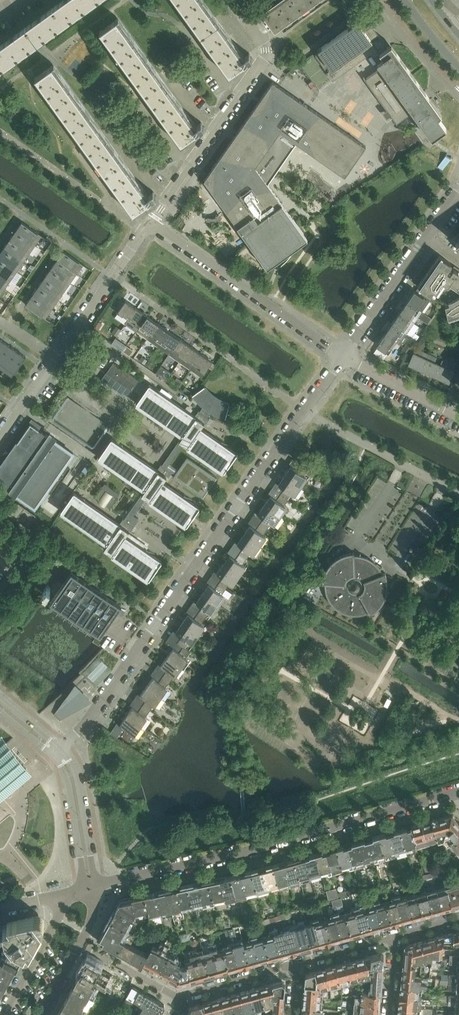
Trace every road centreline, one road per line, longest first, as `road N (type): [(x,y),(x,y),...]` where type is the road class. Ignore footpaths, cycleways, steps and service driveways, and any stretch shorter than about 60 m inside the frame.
road 1 (residential): [(60,749),(304,411)]
road 2 (residential): [(95,884),(458,792)]
road 3 (residential): [(0,438),(151,223)]
road 4 (unclassified): [(343,356),(151,223)]
road 5 (unclassified): [(343,356),(458,189)]
road 6 (unclassified): [(449,489),(304,411)]
road 7 (residential): [(95,884),(78,779),(60,749)]
road 8 (residential): [(54,756),(69,786),(82,867),(73,891)]
road 9 (residential): [(73,891),(4,1014)]
road 10 (residential): [(343,356),(458,417)]
road 11 (residential): [(297,964),(182,1000)]

